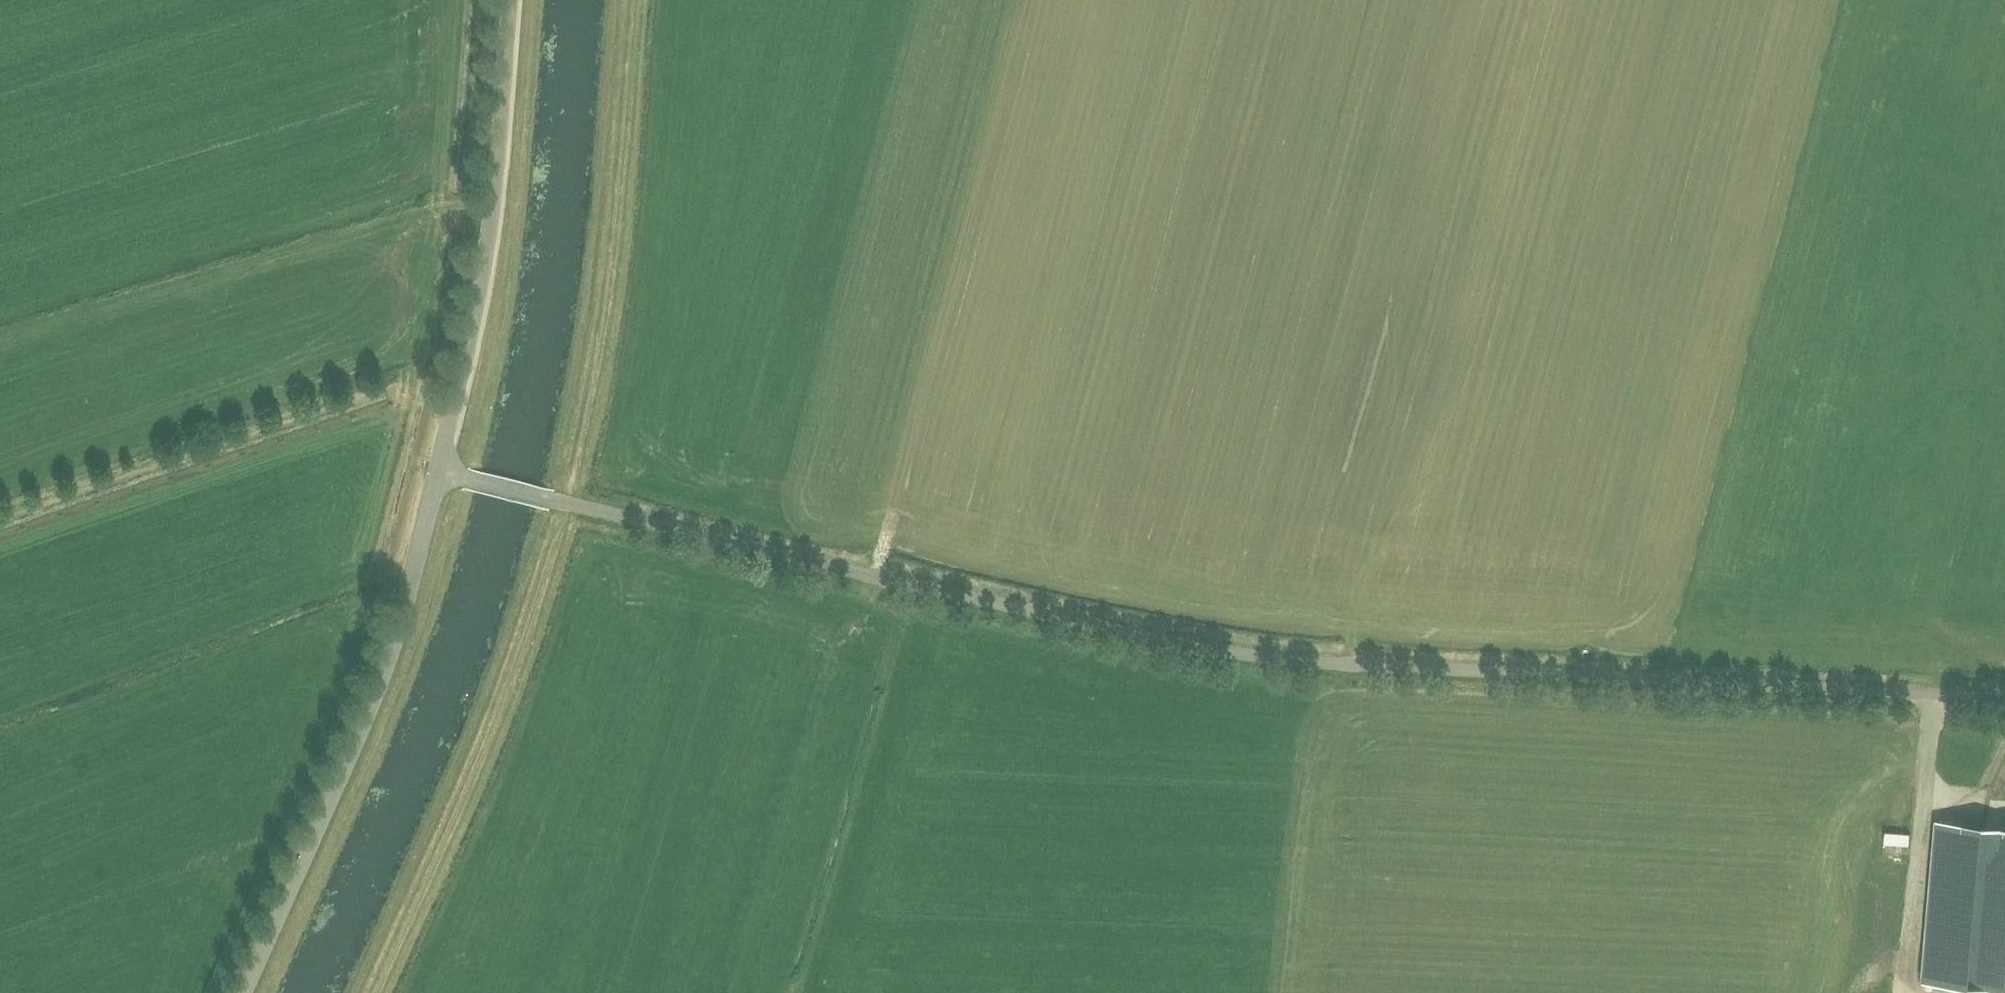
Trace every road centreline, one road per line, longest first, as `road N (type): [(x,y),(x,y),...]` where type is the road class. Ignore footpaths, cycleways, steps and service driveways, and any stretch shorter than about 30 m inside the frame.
road 1 (unclassified): [(2004,695),(1221,657),(438,470)]
road 2 (track): [(369,992),(486,725),(564,502),(610,254),(630,0)]
road 3 (tertiary): [(238,992),(399,630),(438,470)]
road 4 (tertiary): [(438,470),(482,315),(504,0)]

